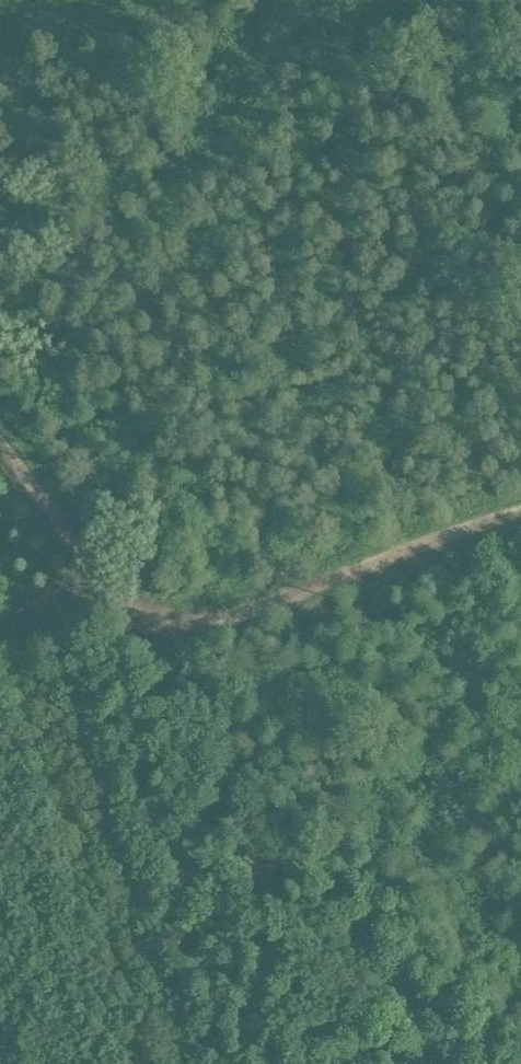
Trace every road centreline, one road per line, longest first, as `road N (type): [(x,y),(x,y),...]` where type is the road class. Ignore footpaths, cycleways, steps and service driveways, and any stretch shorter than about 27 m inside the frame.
road 1 (track): [(520,510),(219,621),(158,618)]
road 2 (track): [(0,444),(108,588),(158,618)]

